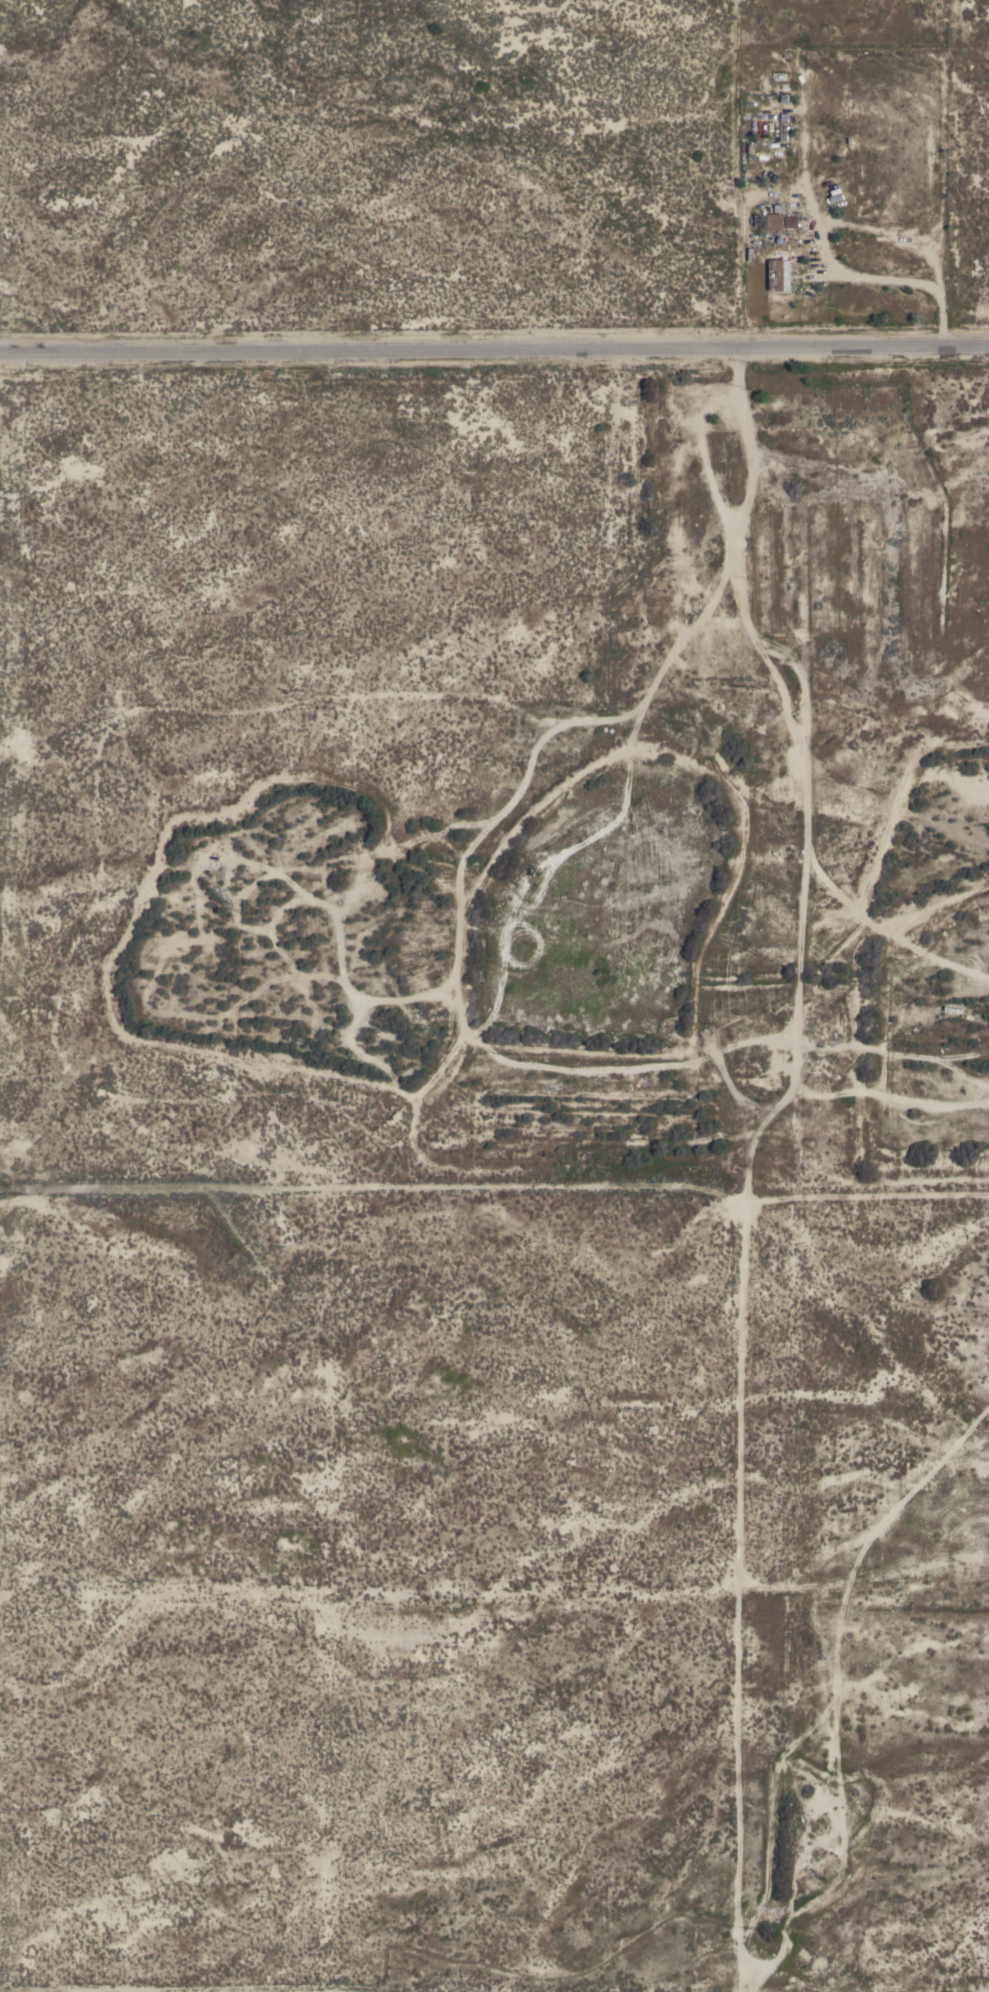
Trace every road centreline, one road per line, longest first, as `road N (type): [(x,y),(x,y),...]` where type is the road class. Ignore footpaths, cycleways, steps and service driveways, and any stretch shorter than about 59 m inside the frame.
road 1 (tertiary): [(988,348),(0,351)]
road 2 (track): [(743,1991),(753,1203)]

